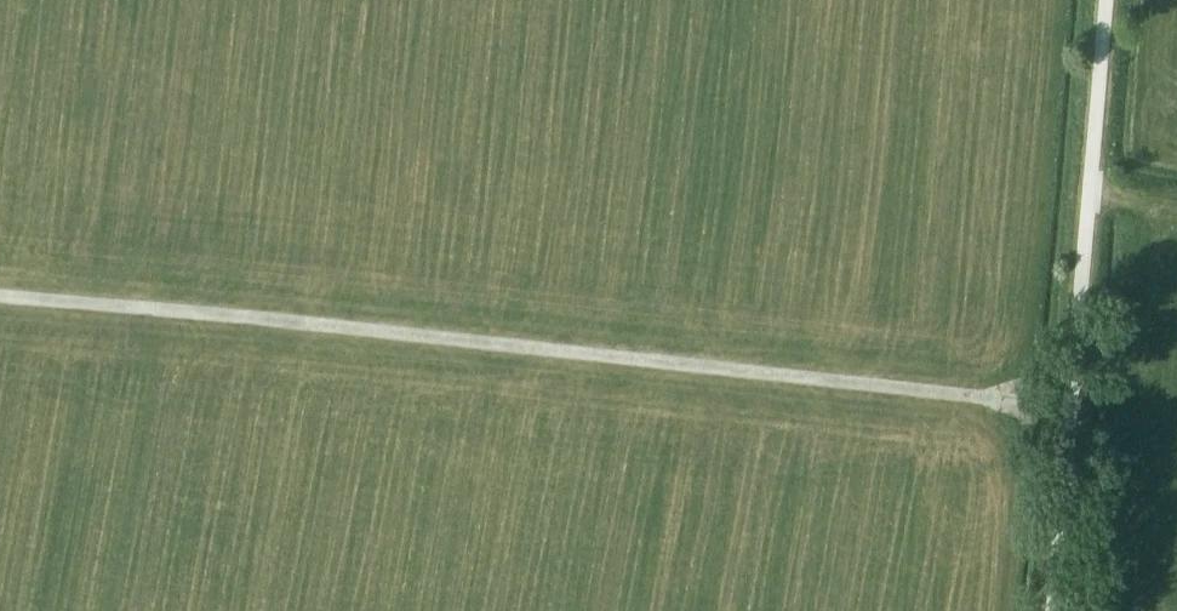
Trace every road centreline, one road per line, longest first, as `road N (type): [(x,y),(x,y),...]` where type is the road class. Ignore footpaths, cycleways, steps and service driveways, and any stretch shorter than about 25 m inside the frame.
road 1 (unclassified): [(1051,610),(1105,0)]

